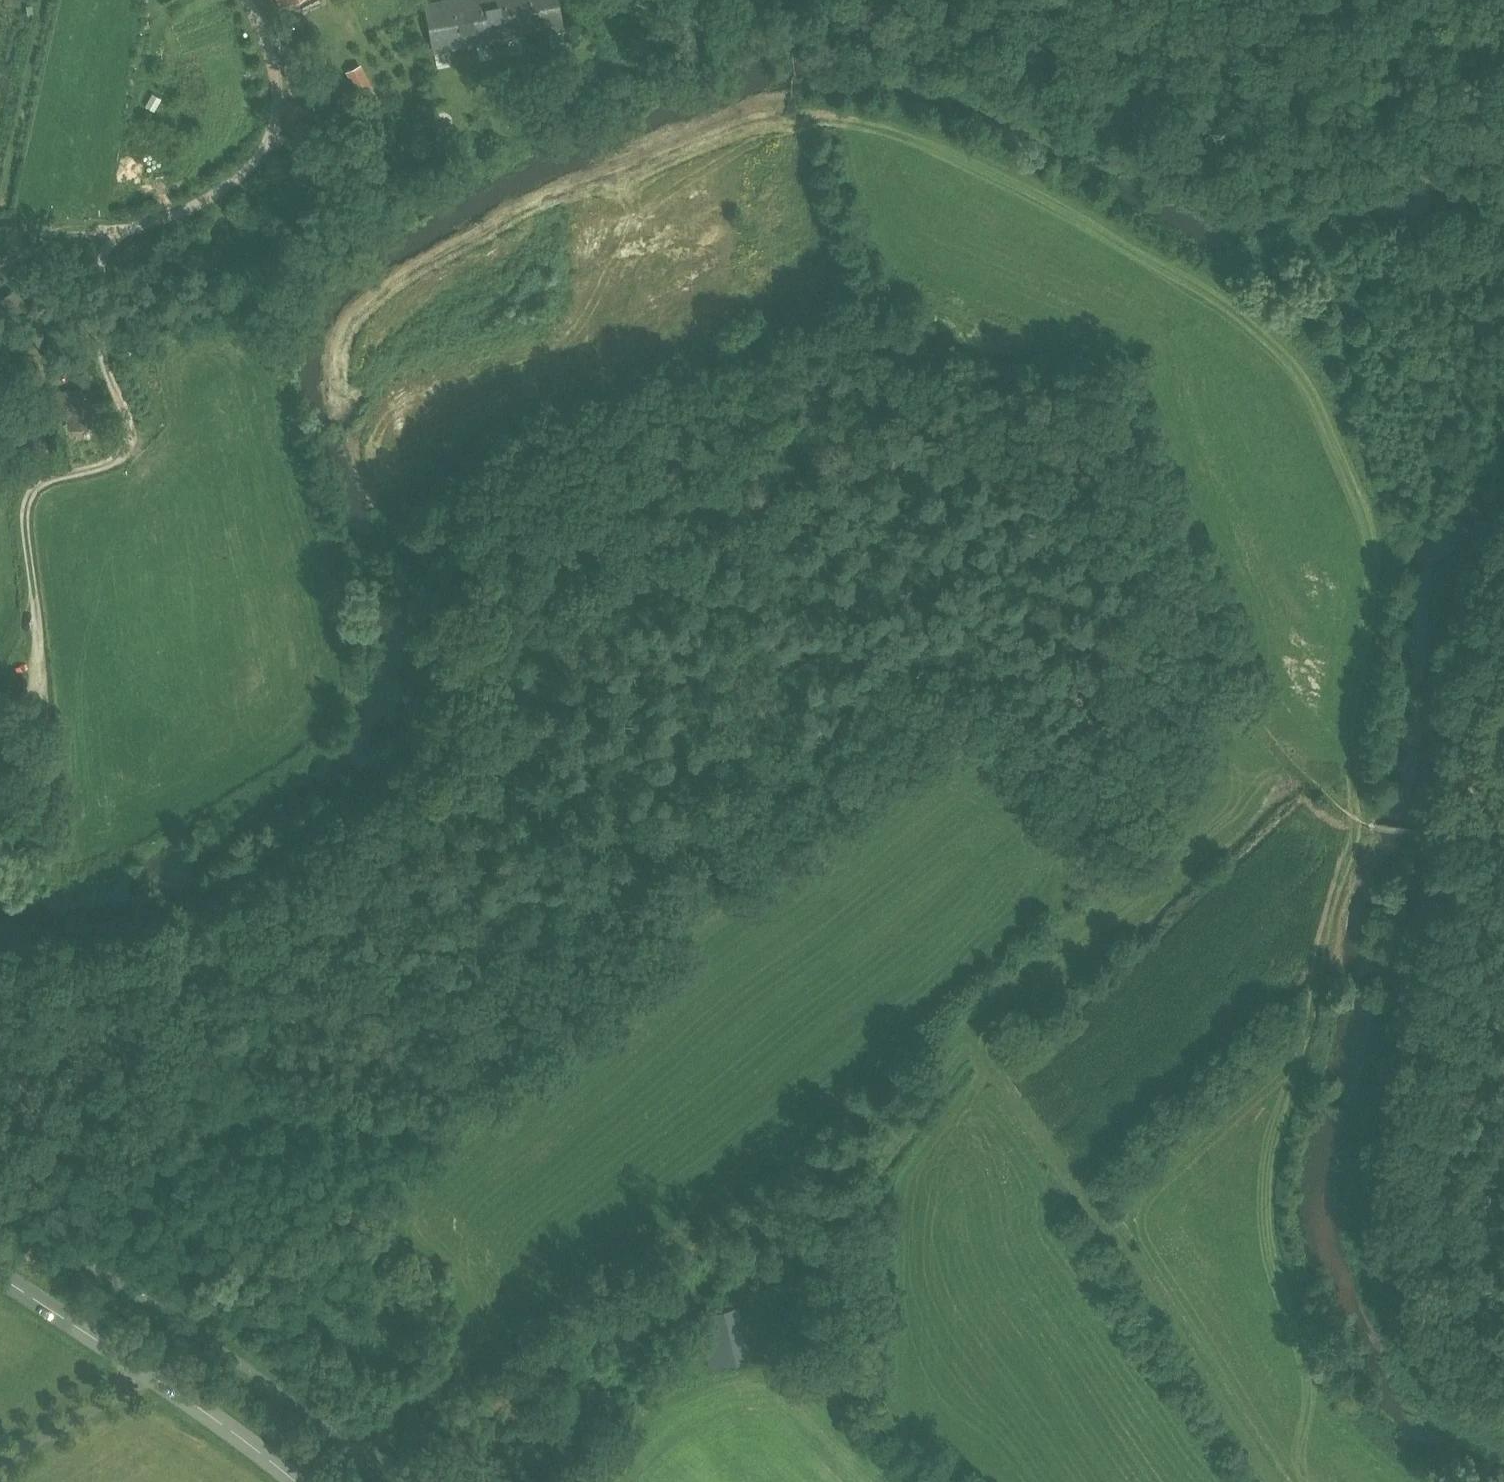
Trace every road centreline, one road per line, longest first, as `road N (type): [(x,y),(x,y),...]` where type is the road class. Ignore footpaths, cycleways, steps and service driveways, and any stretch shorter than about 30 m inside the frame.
road 1 (track): [(16,696),(33,631),(24,516),(29,497),(49,476),(134,457),(138,445),(99,334),(94,276),(103,218),(0,263)]
road 2 (secondary): [(296,1481),(0,1277)]
road 3 (track): [(248,0),(277,84),(266,151),(216,191),(103,218)]

